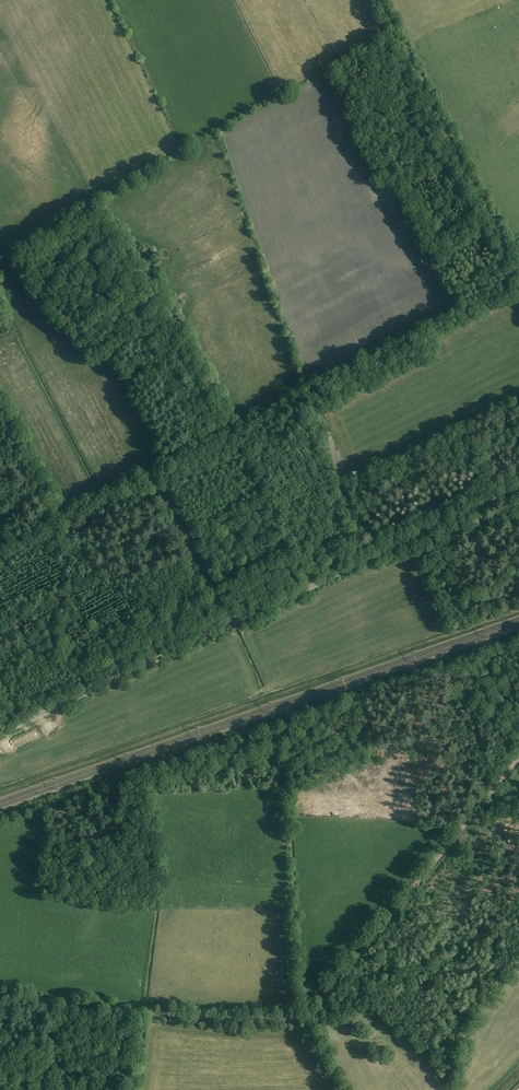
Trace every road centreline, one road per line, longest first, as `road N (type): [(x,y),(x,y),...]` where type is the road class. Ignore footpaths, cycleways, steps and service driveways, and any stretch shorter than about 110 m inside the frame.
road 1 (tertiary): [(0,734),(518,489)]
road 2 (track): [(302,1016),(357,960),(518,759)]
road 3 (track): [(518,264),(381,0)]
road 4 (track): [(308,397),(369,560)]
road 5 (track): [(153,475),(230,625)]
road 6 (track): [(145,1010),(302,1016)]
road 7 (track): [(0,994),(145,1010)]

